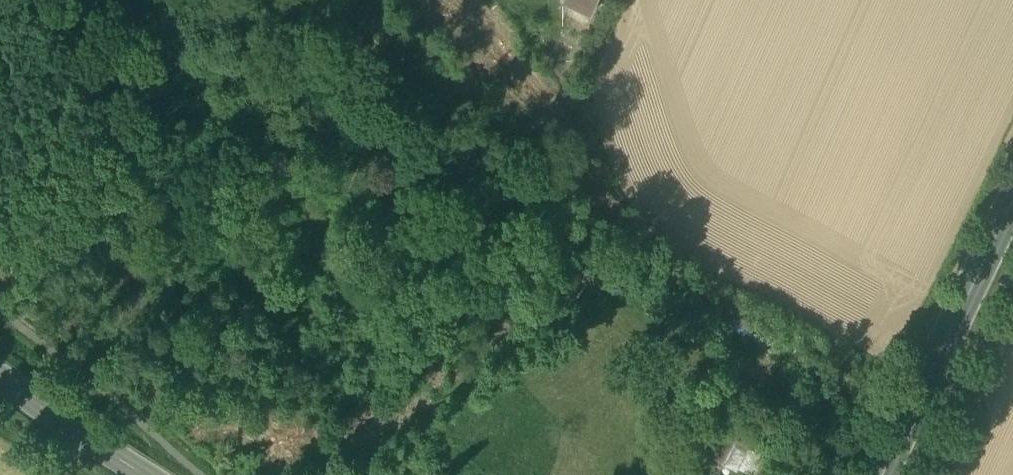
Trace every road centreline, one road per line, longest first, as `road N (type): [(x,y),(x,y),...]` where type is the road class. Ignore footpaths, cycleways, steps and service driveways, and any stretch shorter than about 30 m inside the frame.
road 1 (primary): [(892,474),(1012,237)]
road 2 (tertiary): [(0,380),(142,474)]

